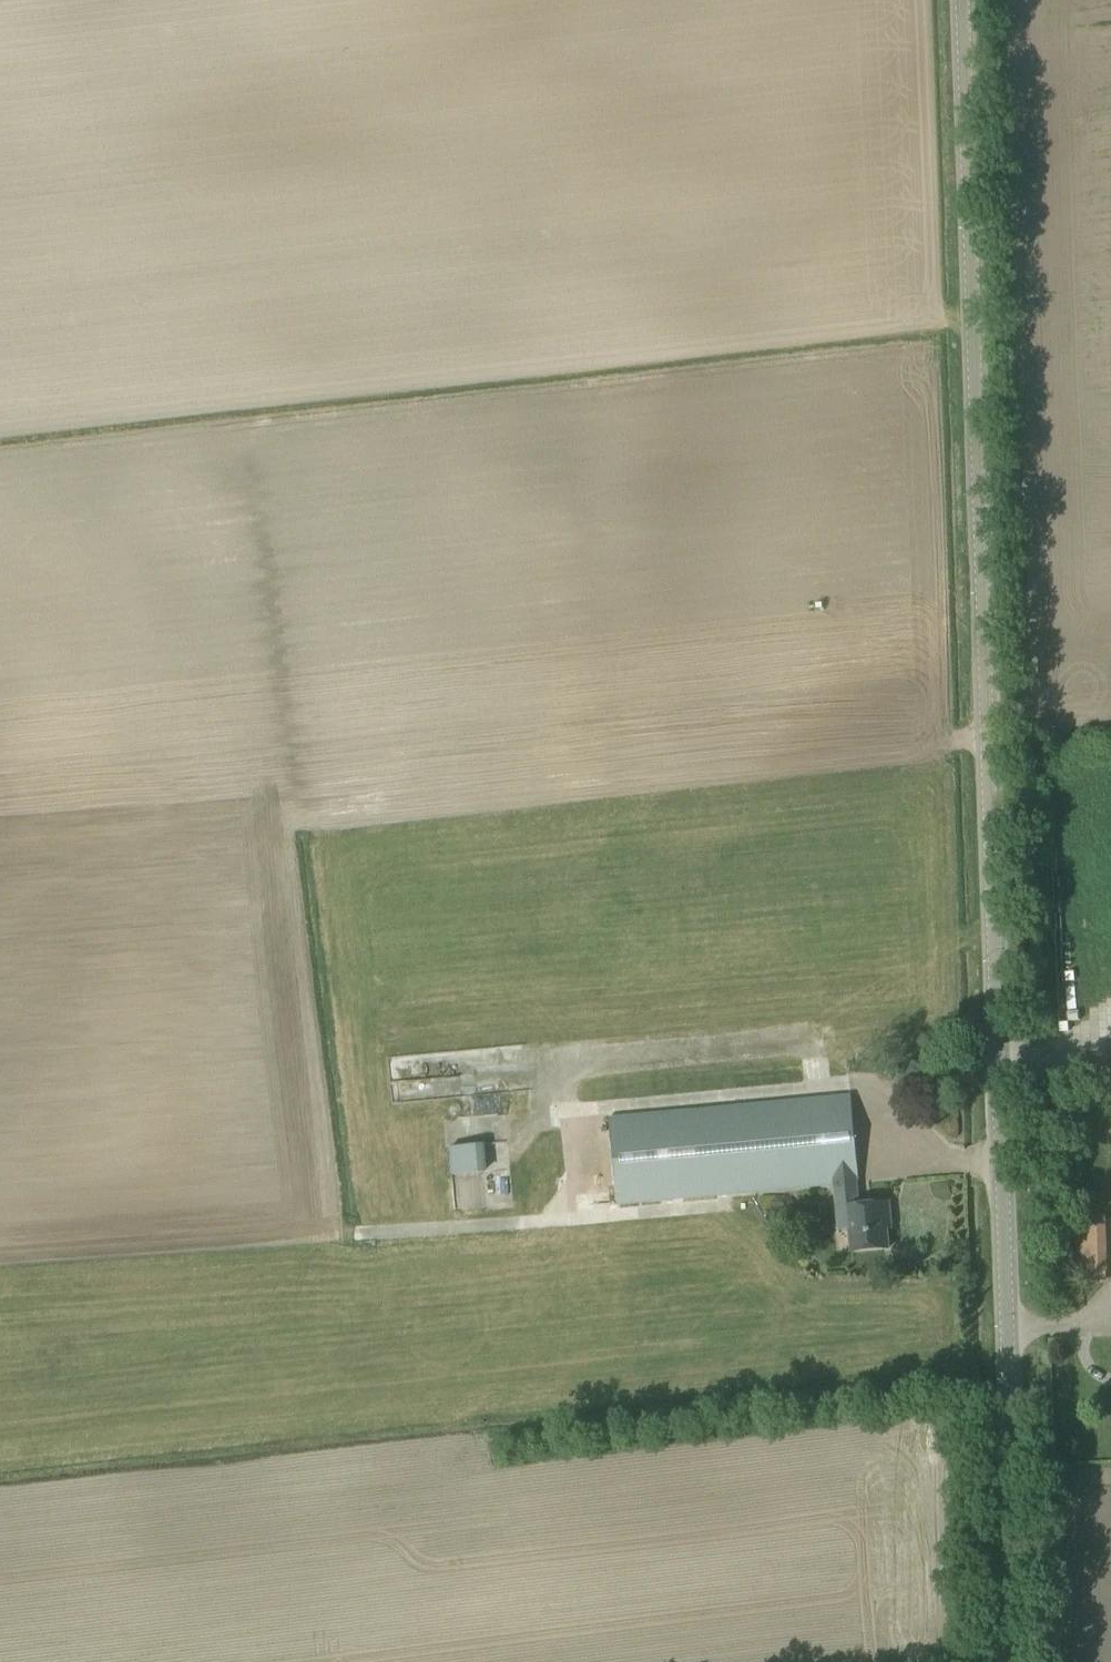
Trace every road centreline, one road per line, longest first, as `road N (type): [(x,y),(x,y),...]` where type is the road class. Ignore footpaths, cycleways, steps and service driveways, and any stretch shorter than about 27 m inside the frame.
road 1 (unclassified): [(1025,1661),(977,0)]

